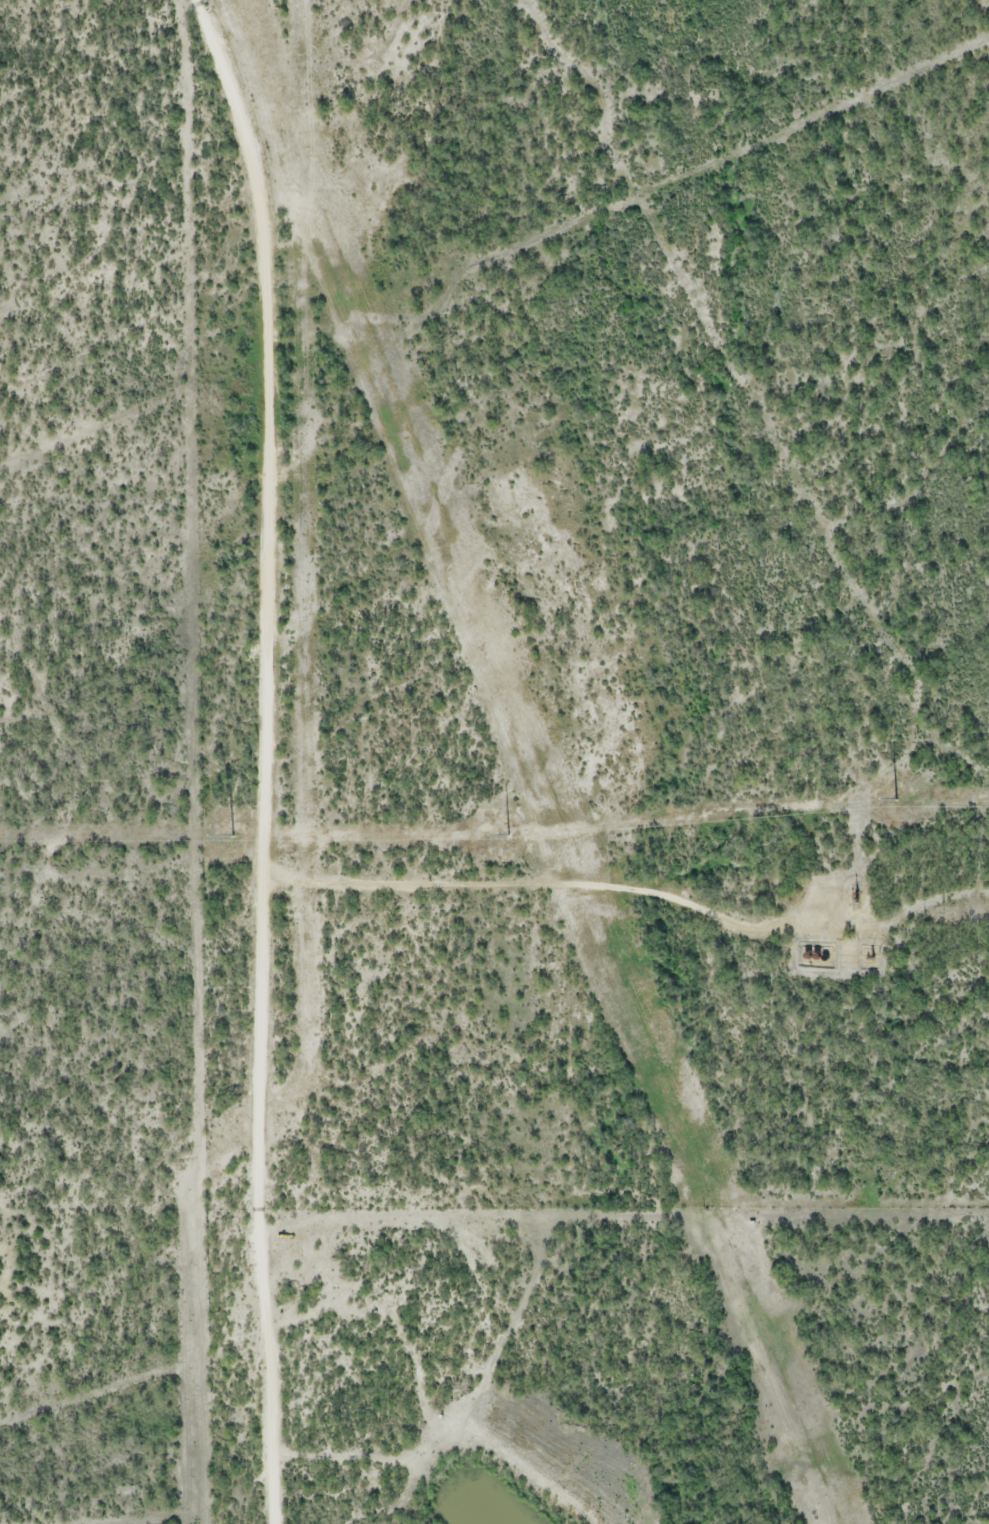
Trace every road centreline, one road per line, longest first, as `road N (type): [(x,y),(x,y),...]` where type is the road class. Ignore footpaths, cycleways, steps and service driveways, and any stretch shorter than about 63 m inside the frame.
road 1 (residential): [(260,1213),(263,248),(253,154),(196,0)]
road 2 (track): [(260,1213),(988,1221)]
road 3 (track): [(272,1523),(260,1213)]

